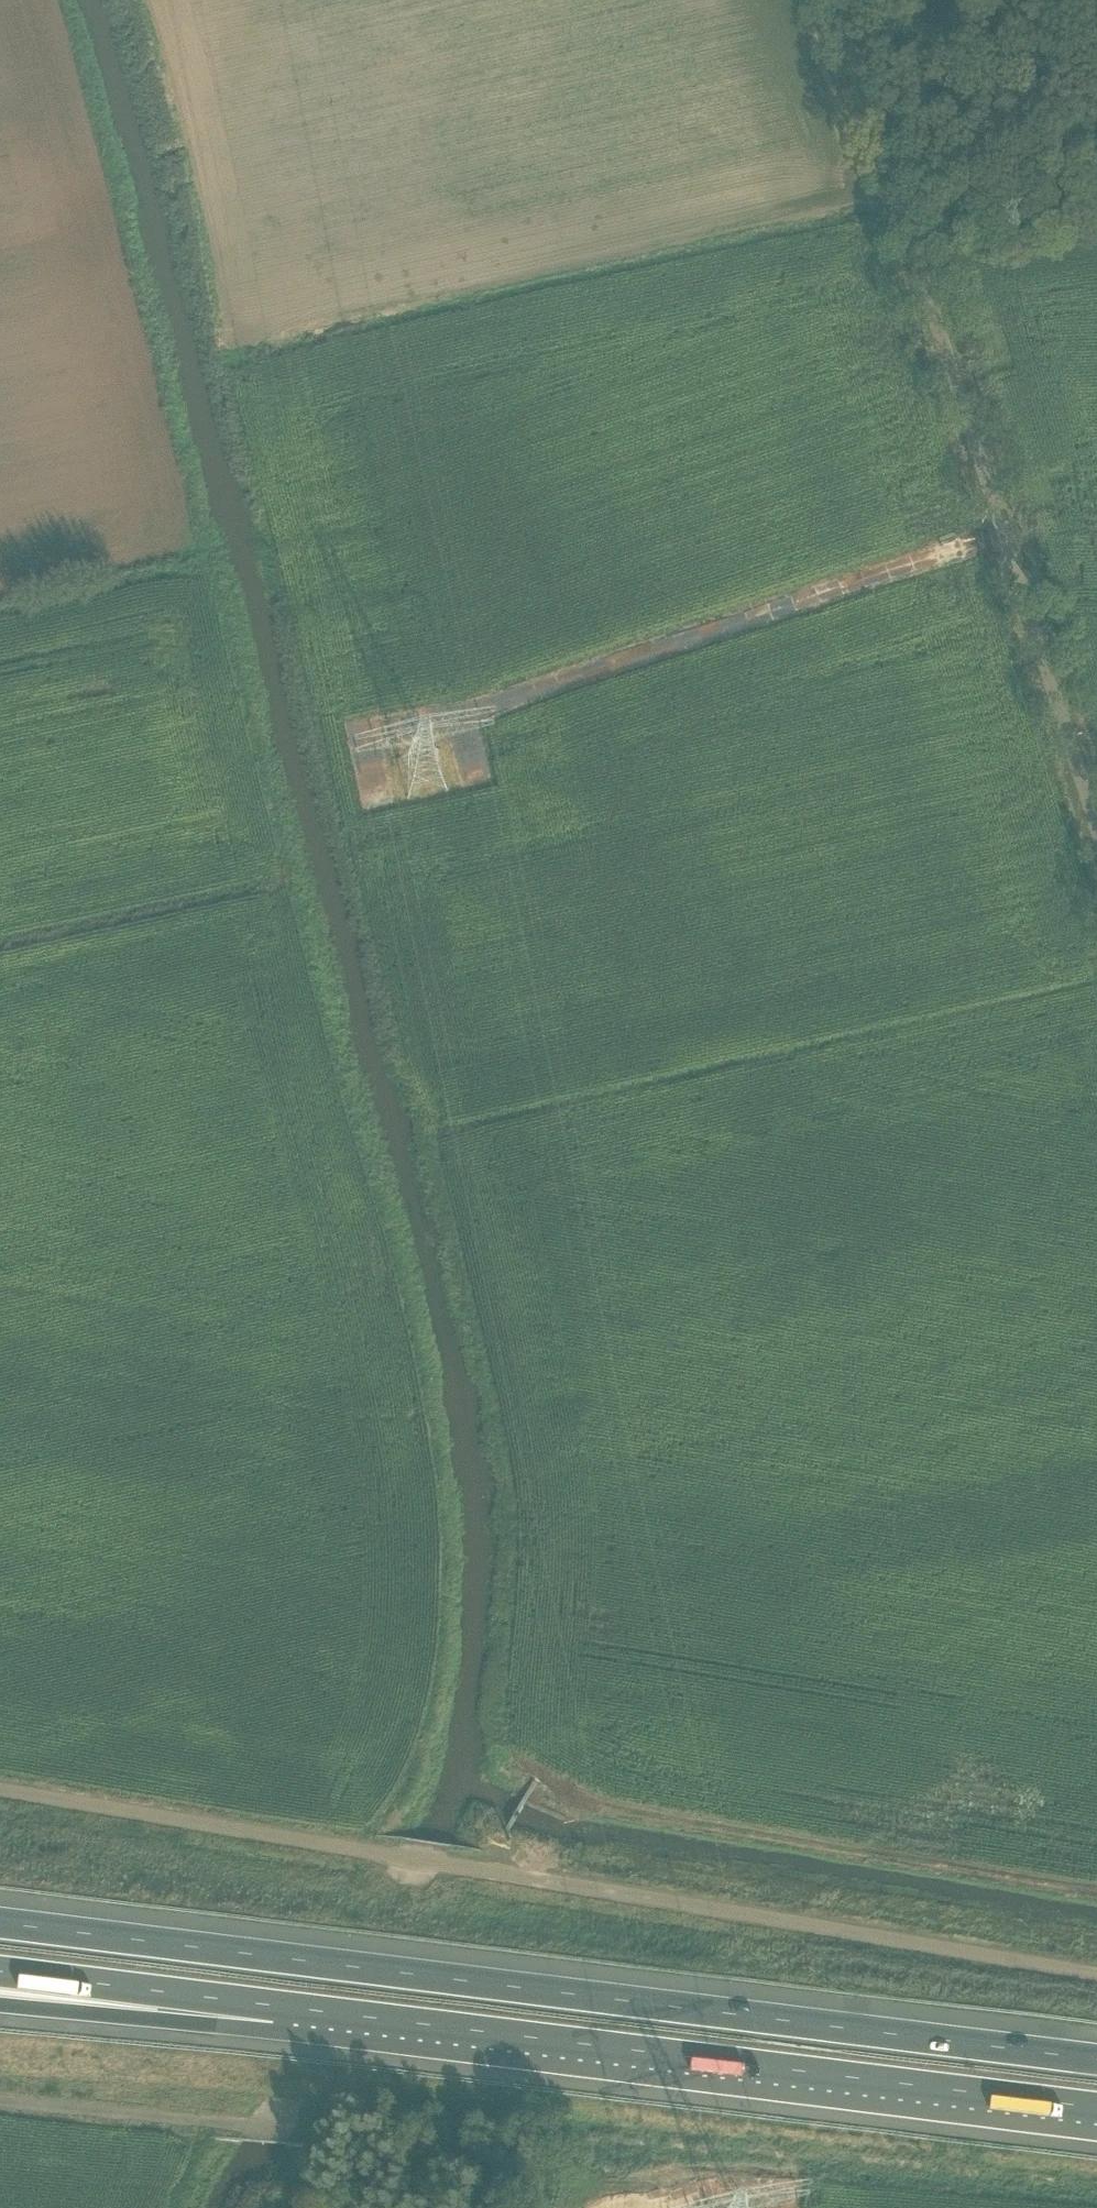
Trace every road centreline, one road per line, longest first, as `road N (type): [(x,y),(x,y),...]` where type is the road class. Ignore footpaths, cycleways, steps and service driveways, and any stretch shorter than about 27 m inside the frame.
road 1 (unclassified): [(0,1797),(478,1867),(1096,1973)]
road 2 (motorway): [(1096,2052),(0,1920)]
road 3 (unclassified): [(1096,833),(835,0)]
road 4 (motorway): [(277,2005),(1096,2107)]
road 5 (motorway): [(0,1971),(277,2005)]
road 6 (motorway): [(0,2005),(127,2018),(277,2005)]
road 7 (track): [(0,2105),(275,2132)]

